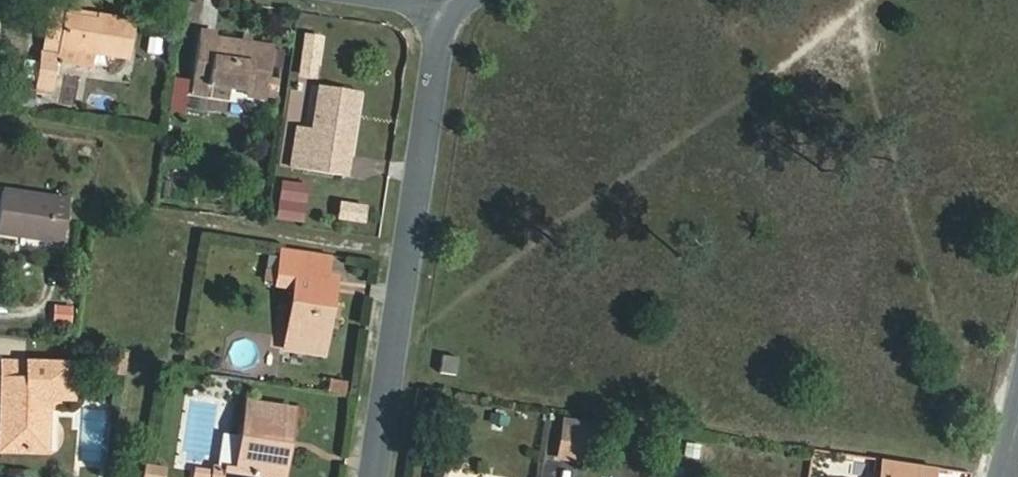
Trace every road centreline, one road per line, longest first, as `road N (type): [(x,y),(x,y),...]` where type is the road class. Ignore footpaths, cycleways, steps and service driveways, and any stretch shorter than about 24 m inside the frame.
road 1 (residential): [(373,476),(448,14)]

